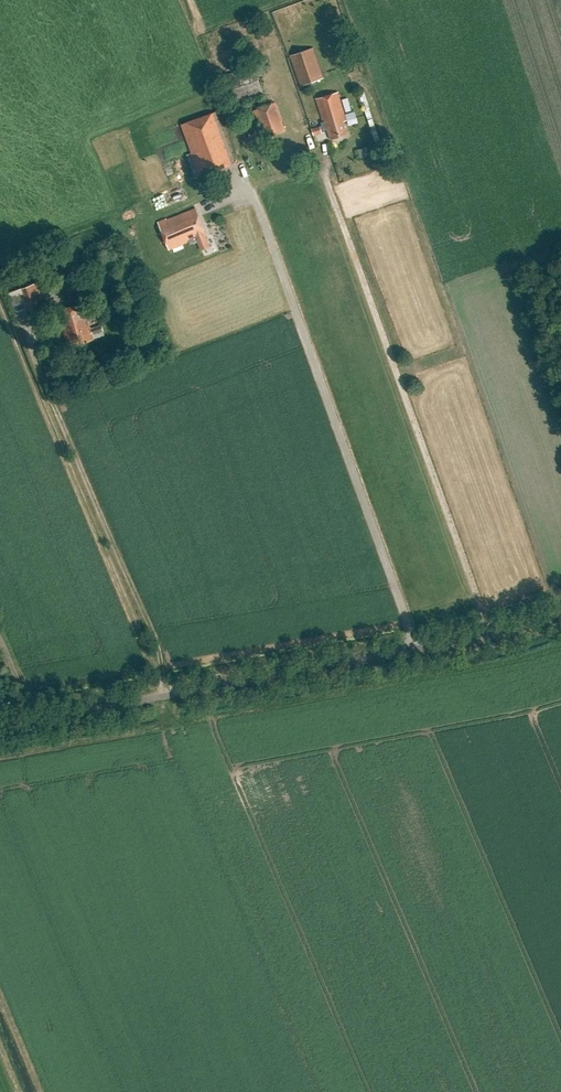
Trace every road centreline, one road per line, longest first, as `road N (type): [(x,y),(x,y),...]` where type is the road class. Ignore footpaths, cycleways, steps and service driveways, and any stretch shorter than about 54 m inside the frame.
road 1 (unclassified): [(0,725),(493,634),(560,614)]
road 2 (track): [(493,634),(321,168)]
road 3 (track): [(164,694),(0,301)]
road 4 (track): [(159,676),(157,644),(23,324)]

